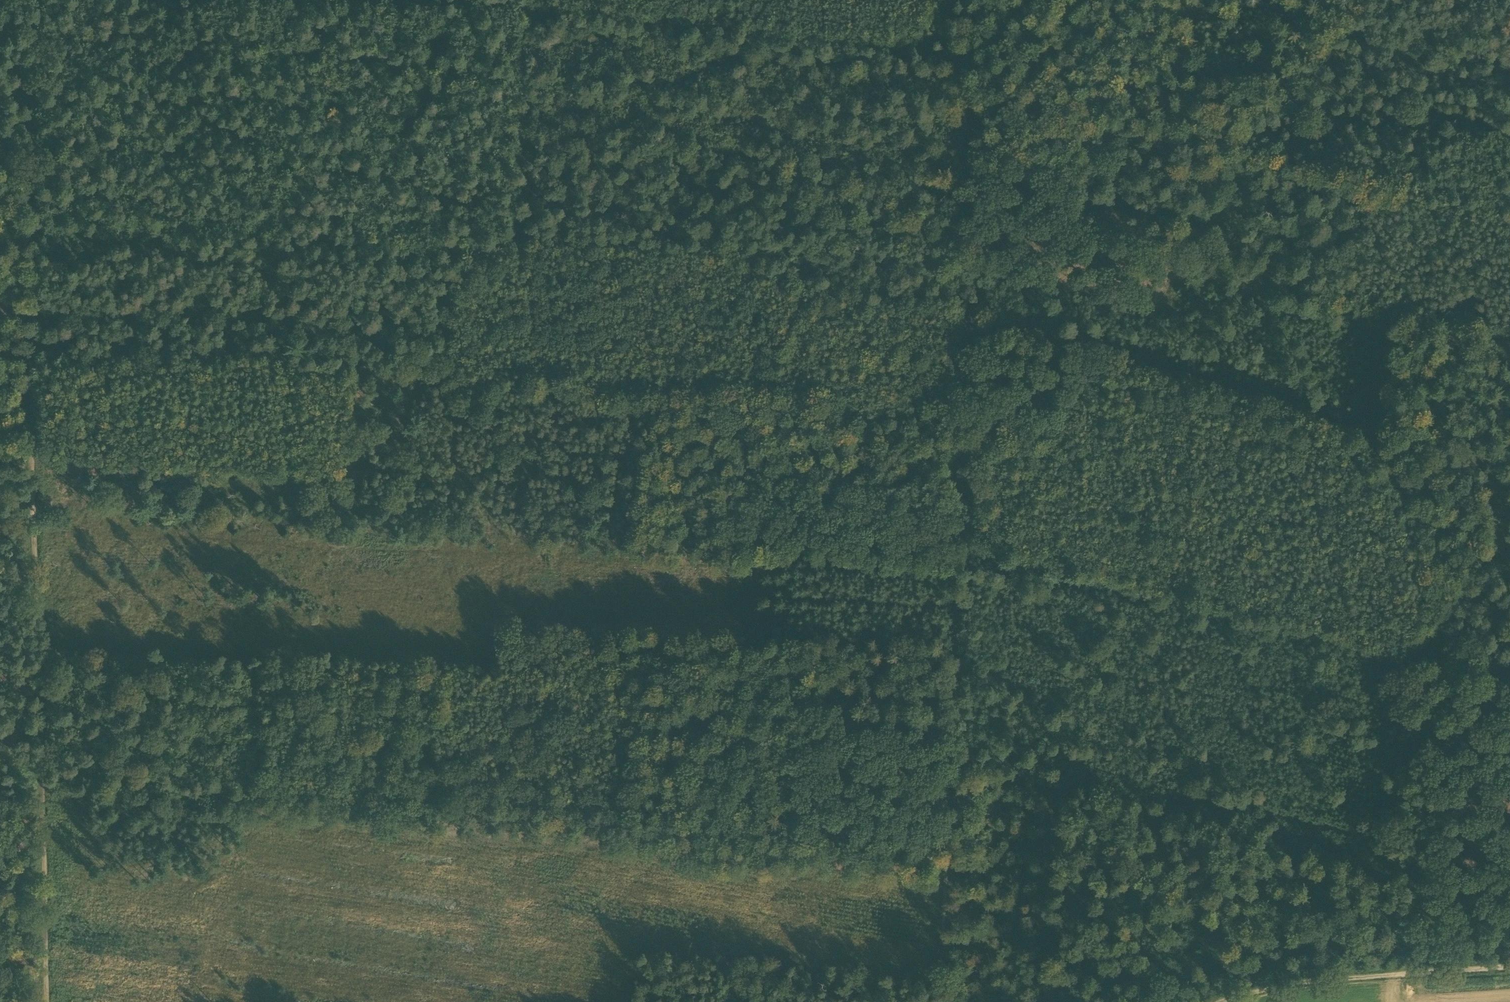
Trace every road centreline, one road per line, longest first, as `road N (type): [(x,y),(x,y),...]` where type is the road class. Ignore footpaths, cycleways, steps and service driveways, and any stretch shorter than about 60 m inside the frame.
road 1 (track): [(47,1001),(31,467),(39,0)]
road 2 (track): [(965,0),(941,1001)]
road 3 (track): [(1223,1001),(1321,981),(1509,969)]
road 4 (track): [(494,8),(331,0)]

